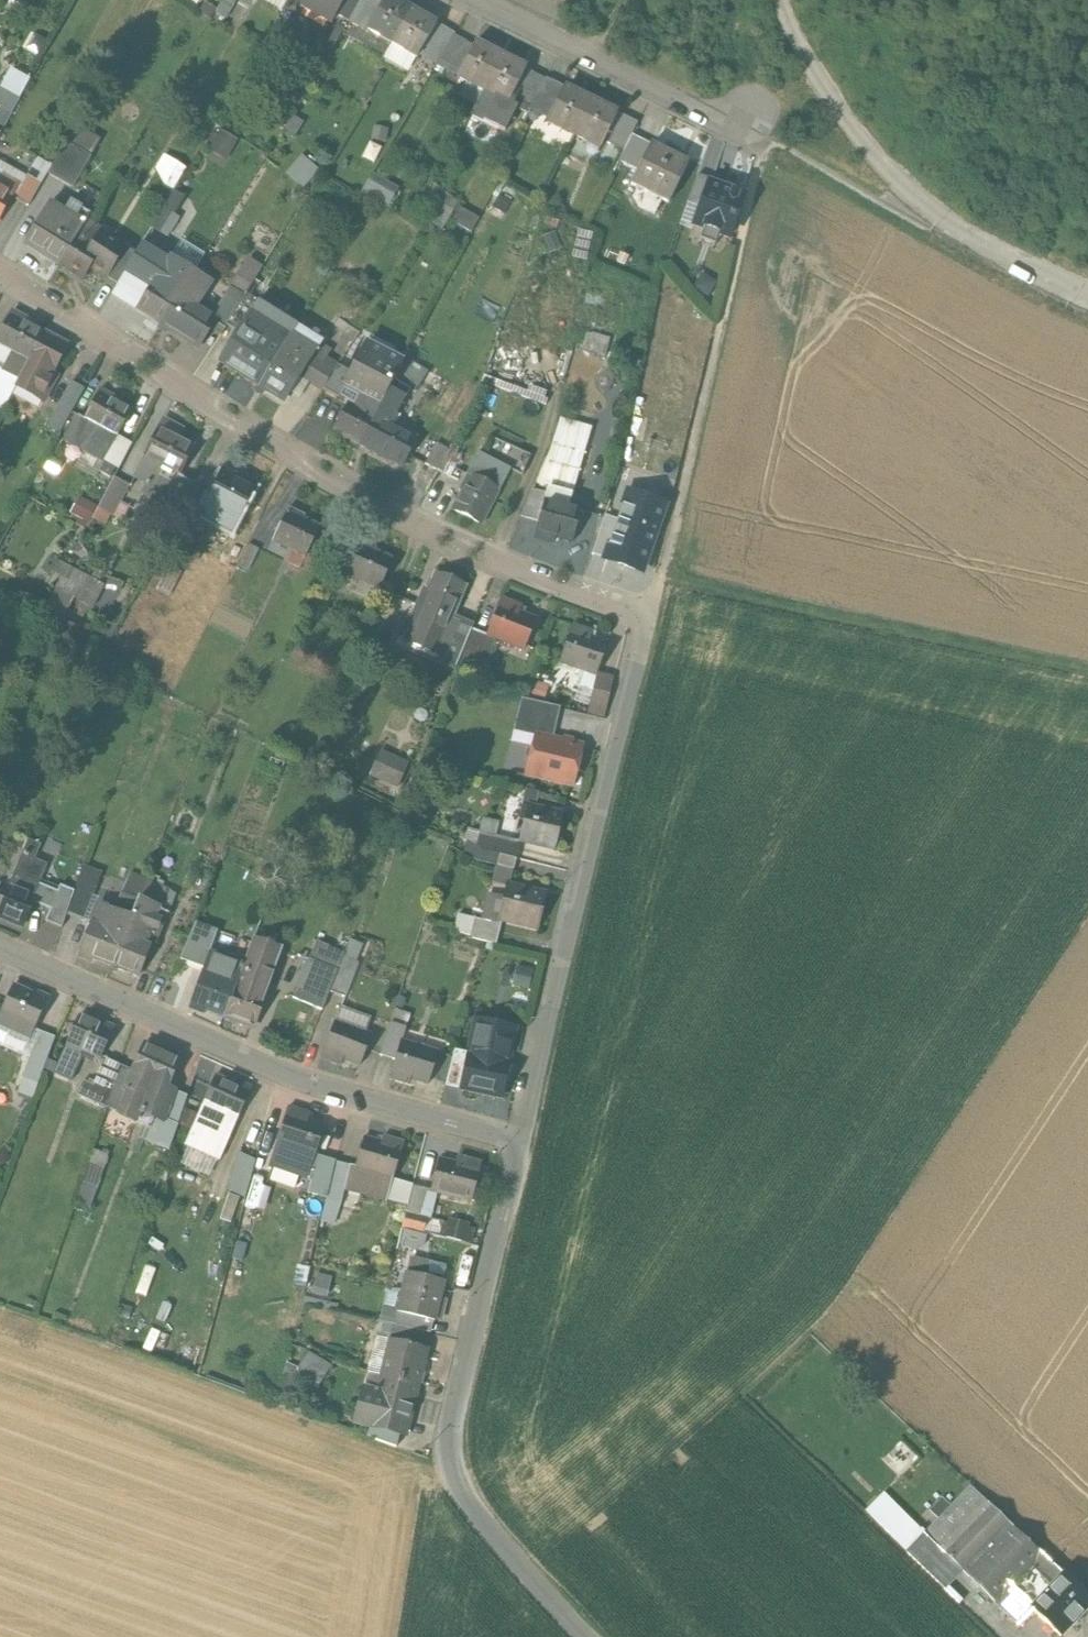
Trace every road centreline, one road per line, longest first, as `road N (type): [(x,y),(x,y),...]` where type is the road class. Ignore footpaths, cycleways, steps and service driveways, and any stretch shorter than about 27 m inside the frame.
road 1 (residential): [(649,615),(498,560),(293,457),(0,270)]
road 2 (residential): [(521,1142),(288,1077),(0,948)]
road 3 (residential): [(521,1142),(649,615)]
road 4 (residential): [(447,1461),(521,1142)]
road 5 (residential): [(475,0),(738,129),(747,110)]
road 6 (unclassified): [(585,1636),(469,1503),(447,1461)]

